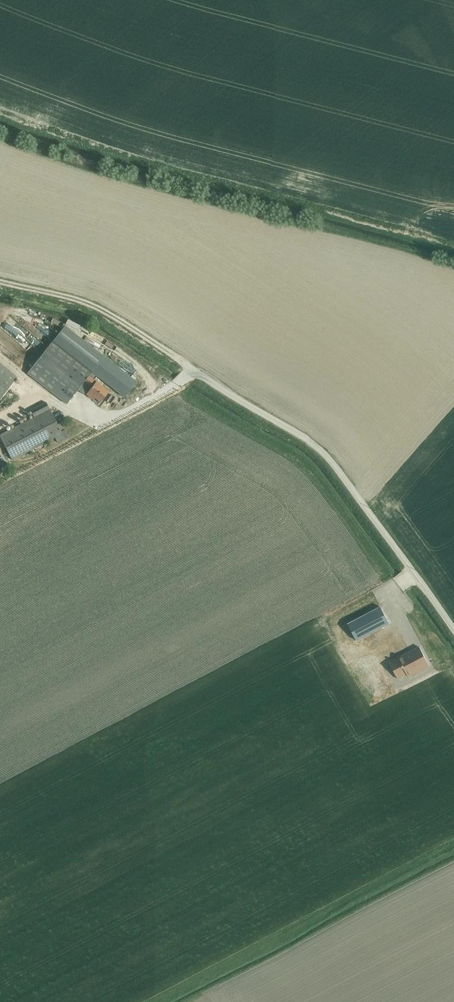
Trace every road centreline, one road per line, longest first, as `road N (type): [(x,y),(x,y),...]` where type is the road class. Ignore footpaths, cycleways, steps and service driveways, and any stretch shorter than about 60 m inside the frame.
road 1 (unclassified): [(453,629),(322,450),(192,370)]
road 2 (track): [(0,282),(86,303),(192,370)]

